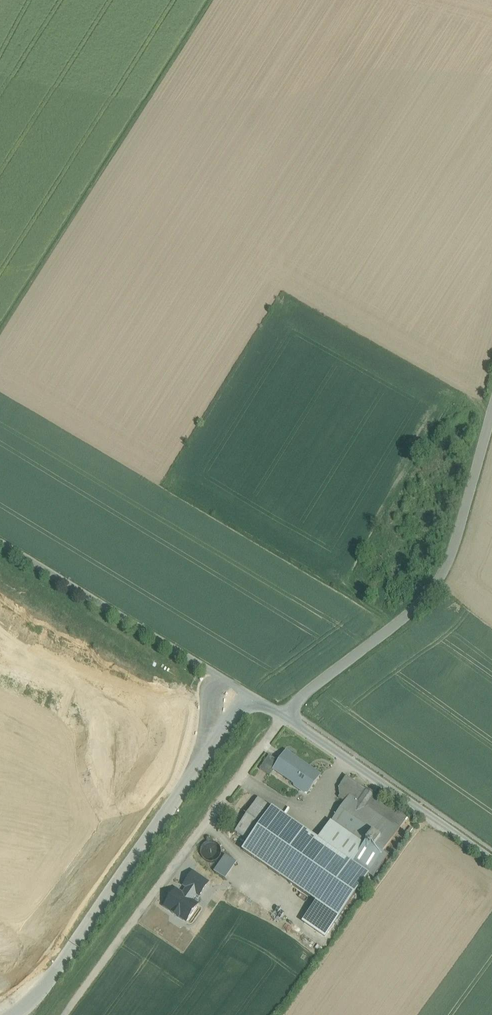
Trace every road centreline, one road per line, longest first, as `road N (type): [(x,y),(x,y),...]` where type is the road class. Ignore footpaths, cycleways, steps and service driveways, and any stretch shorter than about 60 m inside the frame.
road 1 (track): [(0,331),(209,0)]
road 2 (unclassified): [(491,412),(455,545),(433,589),(285,717)]
road 3 (track): [(285,717),(65,1014)]
road 4 (unclassified): [(285,717),(0,545)]
road 5 (unclassified): [(491,859),(285,717)]

